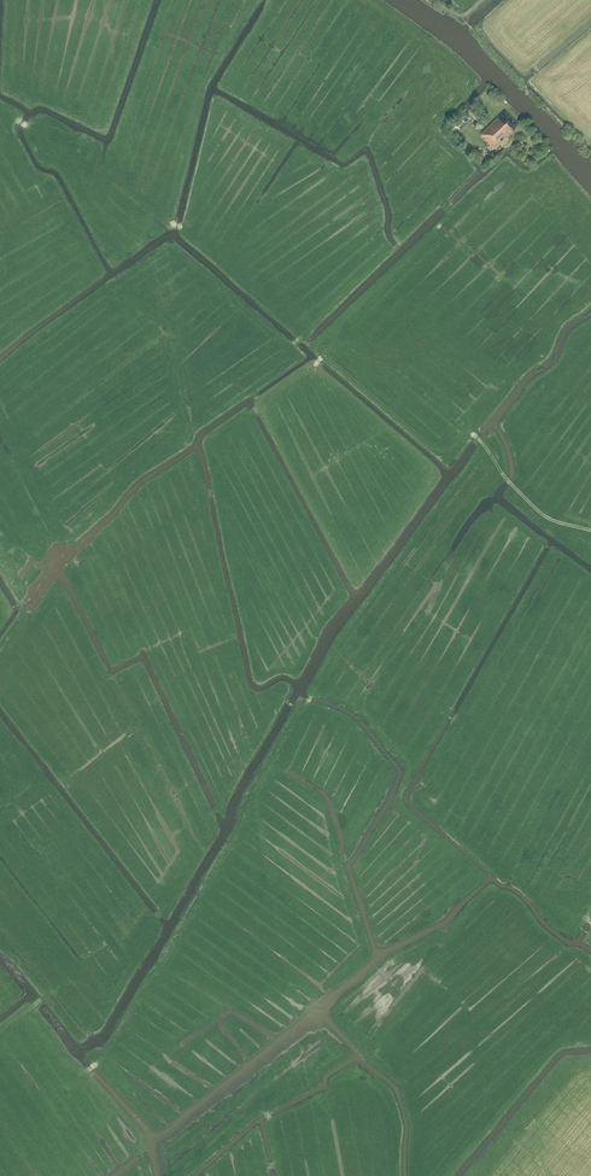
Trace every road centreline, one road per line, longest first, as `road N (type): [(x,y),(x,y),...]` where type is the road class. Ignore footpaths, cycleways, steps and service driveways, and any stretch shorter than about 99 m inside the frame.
road 1 (track): [(590,531),(539,513),(469,432)]

